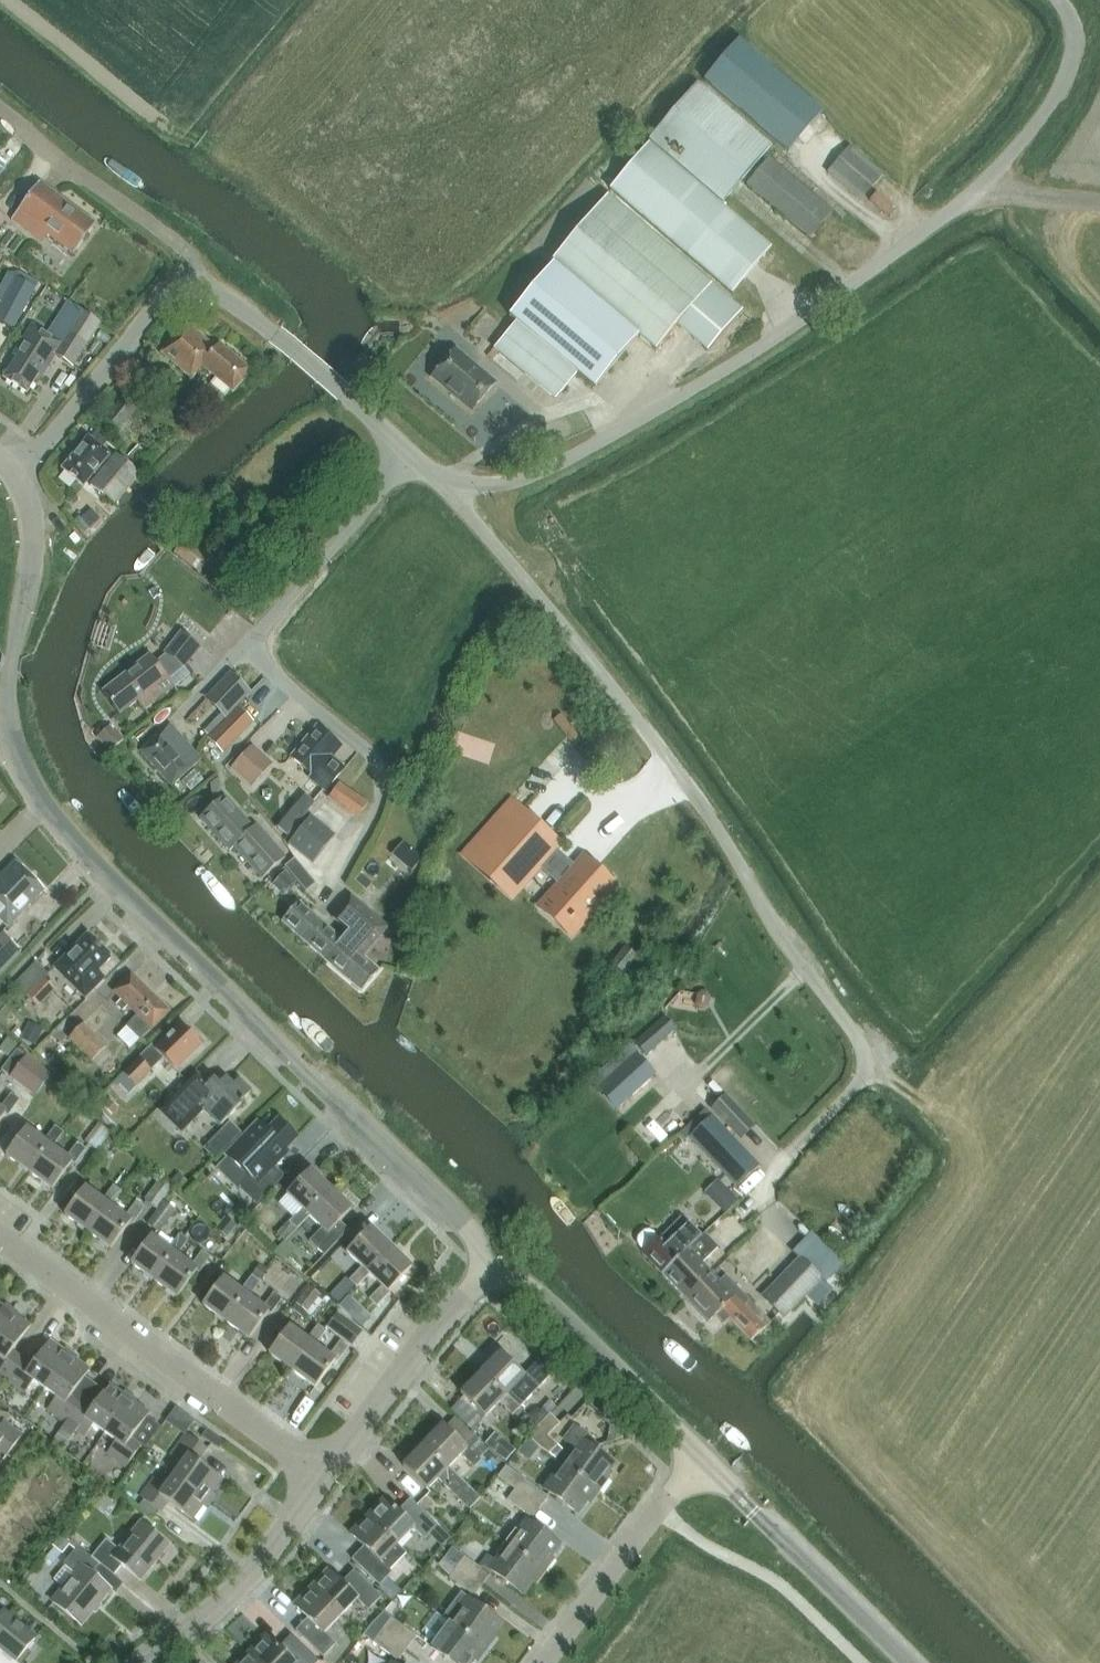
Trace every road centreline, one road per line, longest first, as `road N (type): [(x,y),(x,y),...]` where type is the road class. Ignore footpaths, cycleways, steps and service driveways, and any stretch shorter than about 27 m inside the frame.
road 1 (tertiary): [(489,1268),(464,1221),(106,876),(32,791),(7,710),(33,543),(31,507),(11,469)]
road 2 (residential): [(442,487),(525,480),(678,404),(848,288),(991,176),(1047,117),(1073,59),(1064,9),(1054,0)]
road 3 (residential): [(790,1156),(864,1083),(867,1061),(857,1039),(769,918),(717,827),(442,487)]
road 4 (residential): [(0,1241),(325,1478)]
road 5 (residential): [(11,469),(40,452),(166,298),(188,287),(216,292),(275,336)]
road 6 (residential): [(328,905),(370,831),(387,789),(382,770),(242,648)]
road 7 (tertiary): [(706,1459),(534,1292),(489,1268)]
road 8 (tertiary): [(911,1662),(706,1459)]
road 9 (residential): [(325,1478),(489,1268)]
road 10 (residential): [(544,1662),(656,1511),(706,1459)]
road 11 (residential): [(242,648),(355,525),(405,453)]
road 12 (residential): [(155,1662),(181,1646),(325,1478)]
road 13 (residential): [(0,119),(192,258)]
road 14 (residential): [(405,453),(275,336)]

